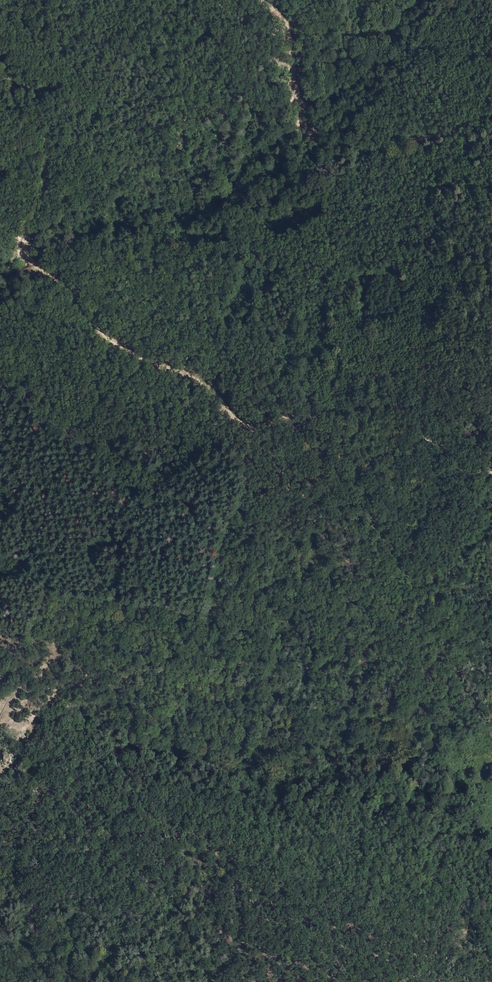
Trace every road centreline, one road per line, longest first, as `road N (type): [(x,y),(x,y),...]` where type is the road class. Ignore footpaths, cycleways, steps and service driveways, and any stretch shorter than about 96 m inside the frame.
road 1 (track): [(249,429),(209,386),(109,340),(75,292),(27,260),(25,239),(45,190),(49,144),(0,60)]
road 2 (track): [(491,472),(469,470),(424,437),(310,415),(289,419),(249,429),(252,466),(231,527)]
road 3 (track): [(266,0),(288,28),(297,99),(314,138),(387,149),(491,117)]
road 4 (track): [(0,385),(114,471),(231,527)]

